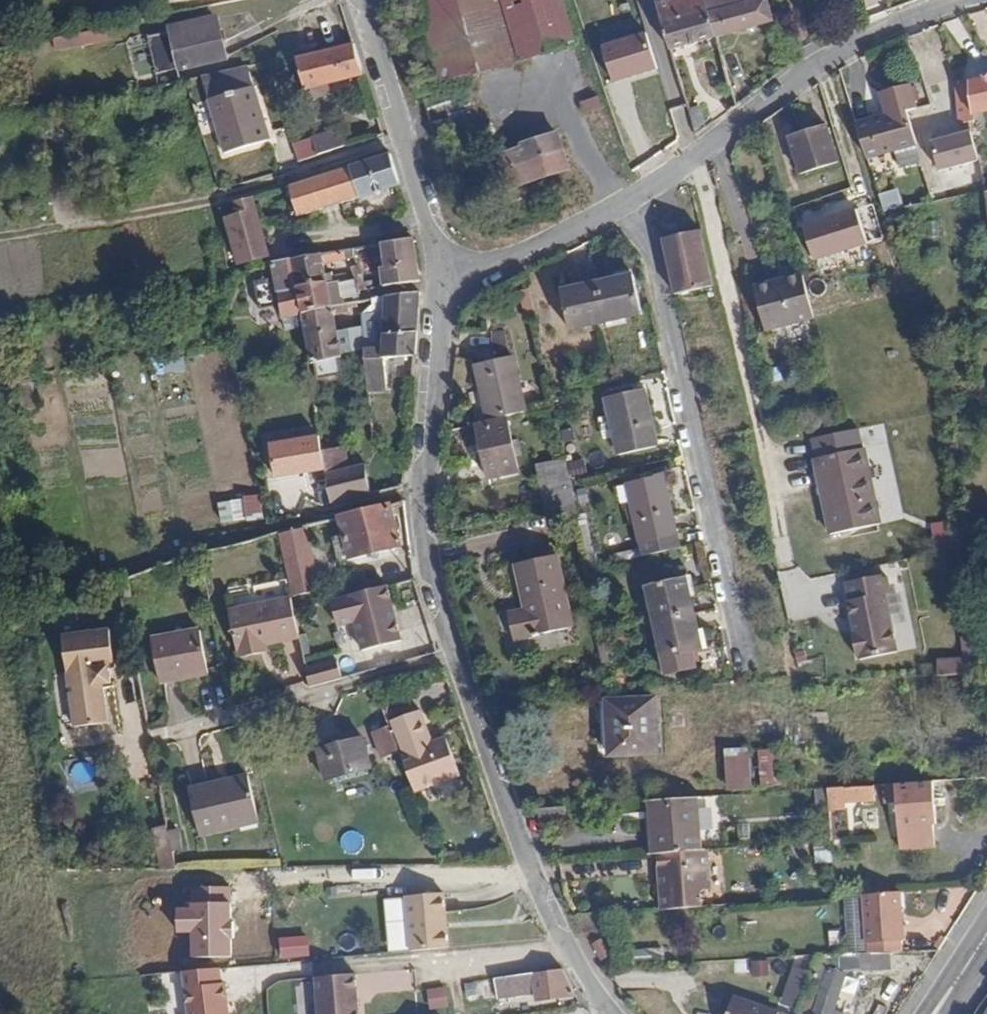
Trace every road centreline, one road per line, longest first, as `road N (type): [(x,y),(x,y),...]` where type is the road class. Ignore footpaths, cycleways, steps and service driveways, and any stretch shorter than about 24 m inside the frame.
road 1 (residential): [(641,197),(747,675)]
road 2 (track): [(423,488),(167,557),(0,624)]
road 3 (residential): [(456,656),(560,936),(608,1013)]
road 4 (residential): [(971,0),(882,37),(779,94),(641,197)]
road 5 (residential): [(443,287),(423,532),(456,656)]
road 6 (residential): [(158,740),(456,656)]
road 7 (residential): [(359,0),(438,243),(443,287)]
road 8 (residential): [(641,197),(443,287)]

